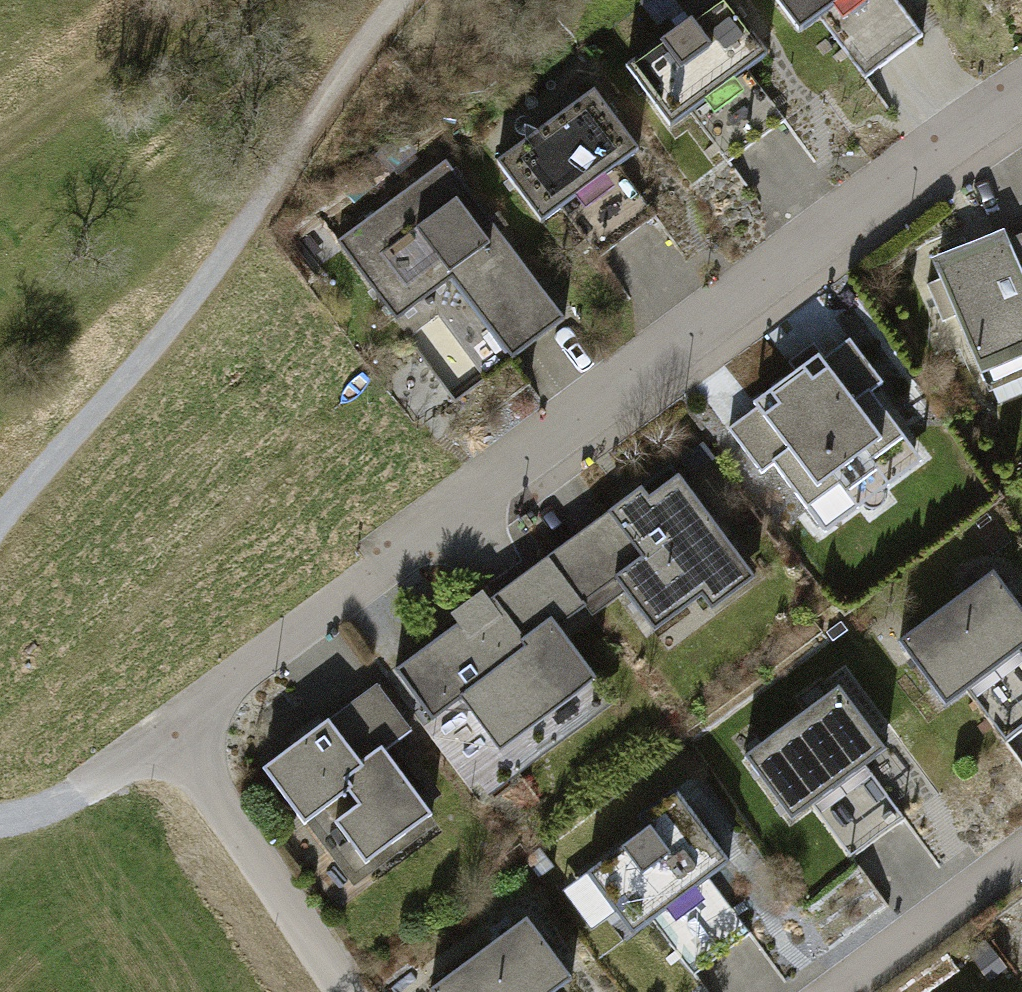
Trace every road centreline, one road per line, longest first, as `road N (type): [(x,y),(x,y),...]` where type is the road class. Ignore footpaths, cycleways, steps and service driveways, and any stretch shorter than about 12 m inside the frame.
road 1 (residential): [(1021,102),(353,599)]
road 2 (track): [(0,549),(160,346),(365,52),(412,0)]
road 3 (track): [(333,991),(168,735),(353,599)]
road 4 (track): [(225,0),(0,164)]
road 5 (residential): [(1021,848),(833,991)]
road 6 (track): [(168,735),(87,790),(0,825)]

